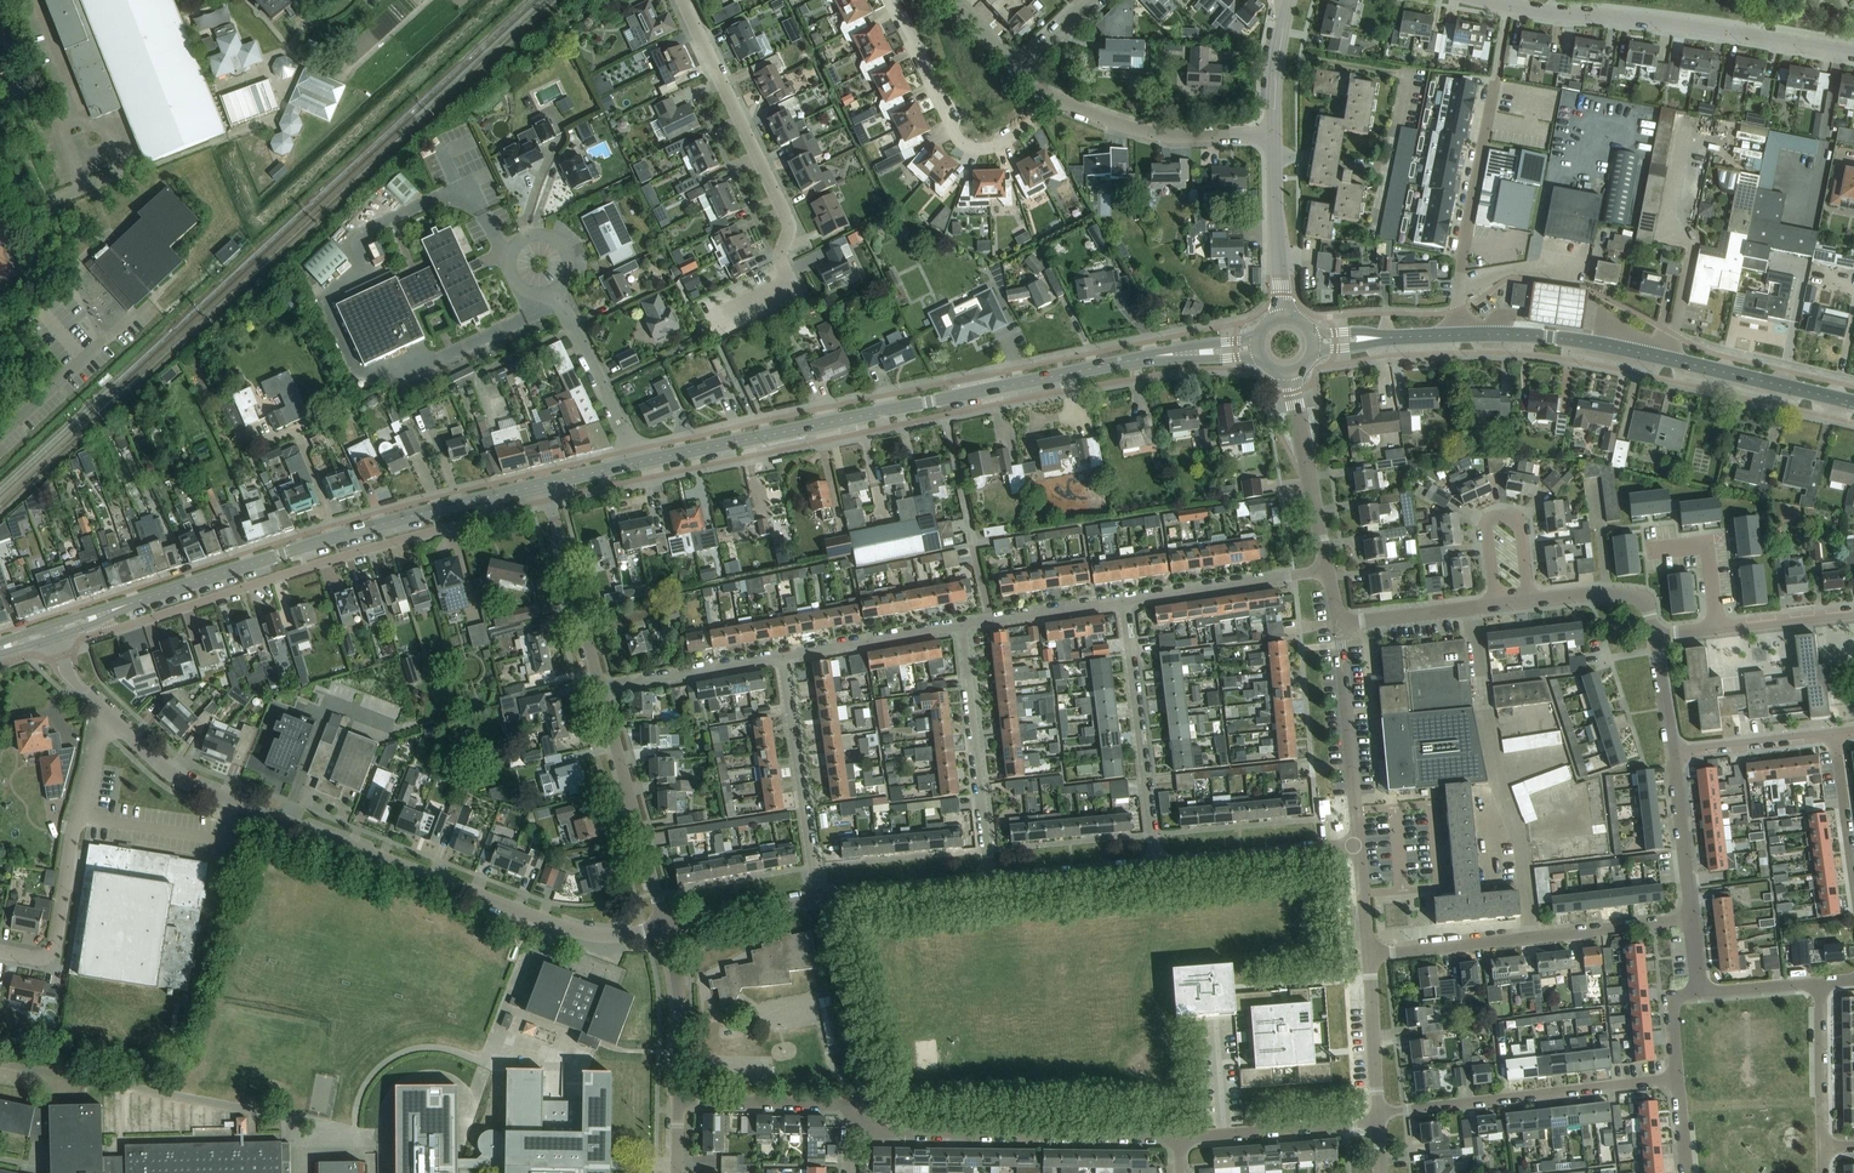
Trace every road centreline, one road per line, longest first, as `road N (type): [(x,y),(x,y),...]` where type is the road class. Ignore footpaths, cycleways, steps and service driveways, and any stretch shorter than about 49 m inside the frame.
road 1 (tertiary): [(640,461),(1095,368),(1256,345)]
road 2 (unclassified): [(665,930),(584,934),(171,775),(114,724)]
road 3 (residential): [(93,618),(114,628),(488,515),(499,494)]
road 4 (tertiary): [(93,618),(329,539),(499,494)]
road 5 (residential): [(714,331),(798,291),(781,254),(790,221),(684,0)]
road 6 (tertiary): [(1853,404),(1598,344),(1458,335)]
road 7 (residential): [(1853,52),(1488,0)]
road 8 (residential): [(1179,1138),(875,1133),(850,1111)]
road 9 (residential): [(1534,935),(1520,832),(1486,722),(1473,607)]
road 10 (residential): [(1378,1113),(1677,1080)]
road 11 (residential): [(0,436),(94,342),(46,203),(63,196)]
road 12 (residential): [(0,951),(38,959),(54,950),(73,832),(96,744),(114,724)]
road 13 (residential): [(1046,92),(1005,144),(963,144),(892,0)]
road 14 (residential): [(1156,865),(1125,600)]
road 15 (residential): [(962,626),(990,881)]
road 16 (residential): [(1458,335),(1459,266),(1493,83)]
road 17 (unclassified): [(665,930),(600,689)]
road 18 (residential): [(817,896),(782,657)]
road 19 (residential): [(1274,134),(1141,130),(1046,92)]
road 20 (residential): [(1358,846),(1339,625)]
road 21 (unclassified): [(600,689),(546,483)]
road 22 (residential): [(1327,570),(1125,600)]
road 23 (unclassified): [(1358,846),(1156,865)]
road 24 (residential): [(556,294),(569,277),(567,256),(553,240),(521,241),(508,257),(511,285),(525,297),(549,298)]
road 25 (residential): [(640,461),(556,294)]
road 26 (residential): [(782,657),(600,689)]
road 27 (residential): [(962,626),(782,657)]
road 28 (residential): [(1528,601),(1520,532),(1508,520),(1492,536),(1498,604)]
road 29 (residential): [(850,1111),(842,1104),(679,1101)]
road 30 (unclassified): [(990,881),(817,896)]
road 31 (unclassified): [(679,1101),(679,1000),(665,930)]
road 32 (residential): [(1534,935),(1367,959)]
road 33 (unclassified): [(1156,865),(990,881)]
road 34 (residential): [(1125,600),(962,626)]
road 35 (residential): [(1692,917),(1675,754)]
road 36 (residential): [(1824,1145),(1821,983)]
road 37 (residential): [(1835,735),(1675,754)]
road 38 (residential): [(1692,917),(1534,935)]
road 39 (unclassified): [(817,896),(665,930)]
road 40 (residential): [(1378,1113),(1367,959)]
road 41 (residential): [(1379,1124),(1228,1135)]
road 42 (residential): [(1853,881),(1835,735)]
road 43 (residential): [(1715,630),(1707,544),(1649,551)]
road 44 (tertiary): [(1458,335),(1315,343)]
road 45 (residential): [(1715,630),(1853,613)]
road 46 (residential): [(1339,625),(1473,607)]
road 47 (residential): [(1274,134),(1287,0)]
road 48 (residential): [(1278,261),(1274,134)]
road 49 (residential): [(1698,993),(1821,983)]

